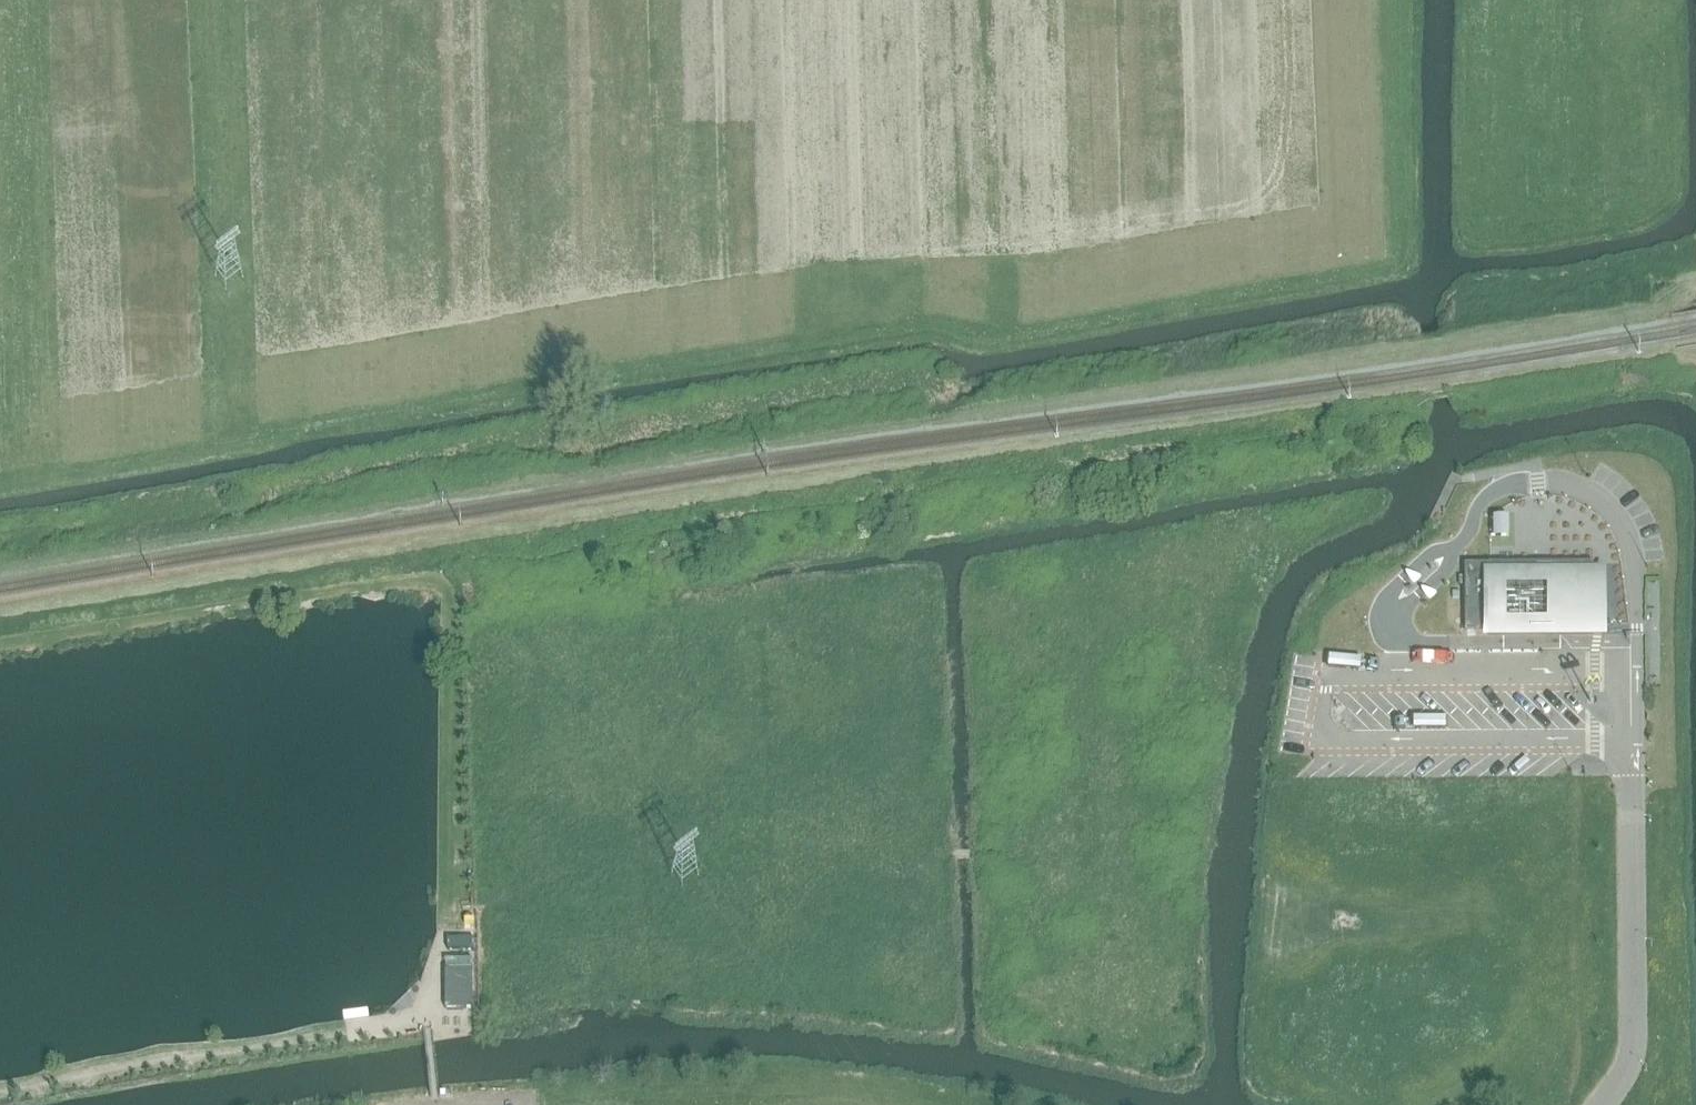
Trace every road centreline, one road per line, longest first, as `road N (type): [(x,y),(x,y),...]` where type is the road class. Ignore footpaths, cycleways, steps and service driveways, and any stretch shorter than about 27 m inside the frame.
road 1 (unclassified): [(1599,1104),(1630,1061),(1631,732)]

